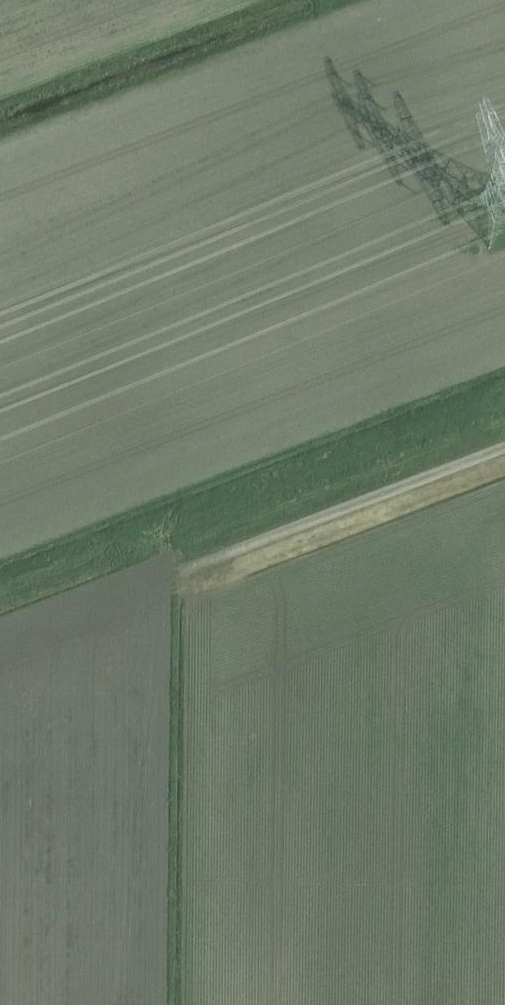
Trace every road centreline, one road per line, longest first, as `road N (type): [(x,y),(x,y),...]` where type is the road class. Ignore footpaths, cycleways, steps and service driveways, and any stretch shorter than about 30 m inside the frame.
road 1 (track): [(0,594),(504,402)]
road 2 (track): [(504,447),(186,570)]

